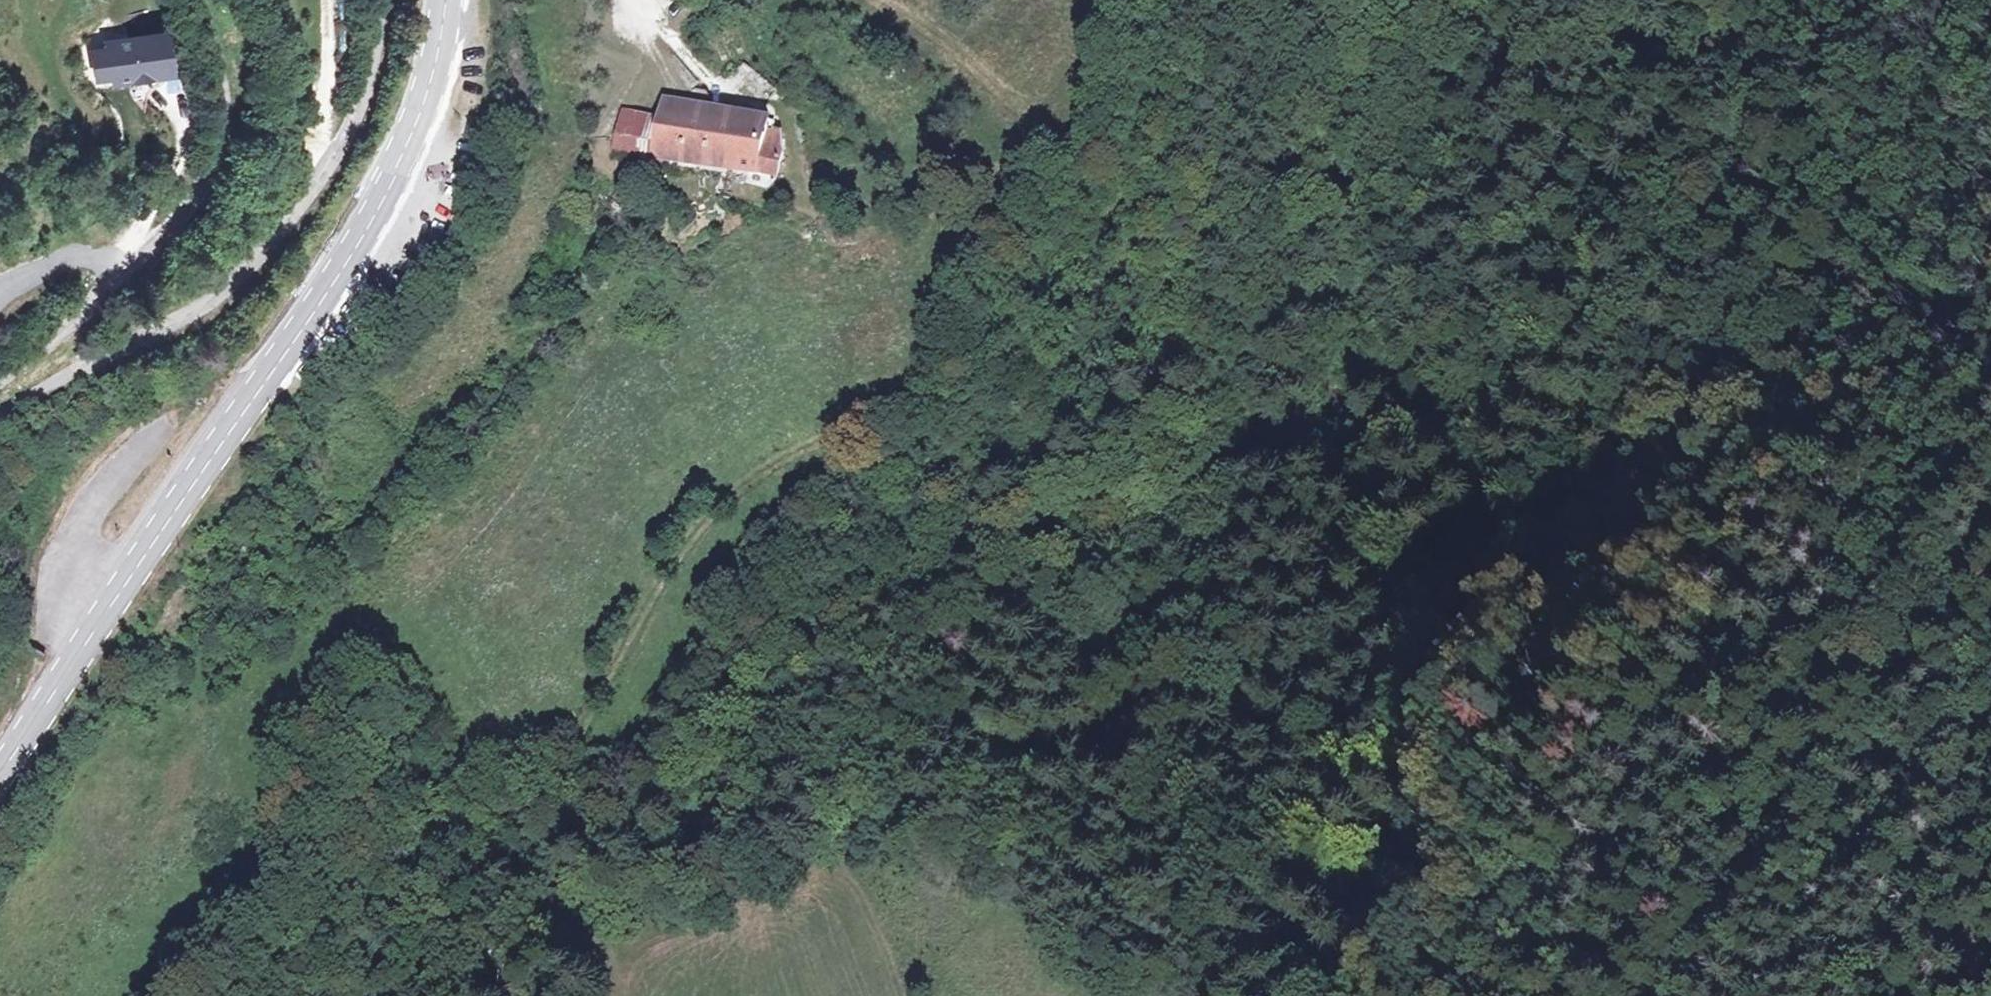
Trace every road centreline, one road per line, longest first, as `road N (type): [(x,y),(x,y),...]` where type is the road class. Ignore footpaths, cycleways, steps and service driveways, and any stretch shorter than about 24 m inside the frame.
road 1 (secondary): [(448,0),(429,107),(379,214),(0,778)]
road 2 (unclassified): [(0,414),(221,286),(263,253),(301,210),(364,95),(386,0)]
road 3 (unclassified): [(199,0),(230,87),(230,122),(213,159),(127,269),(0,385)]

